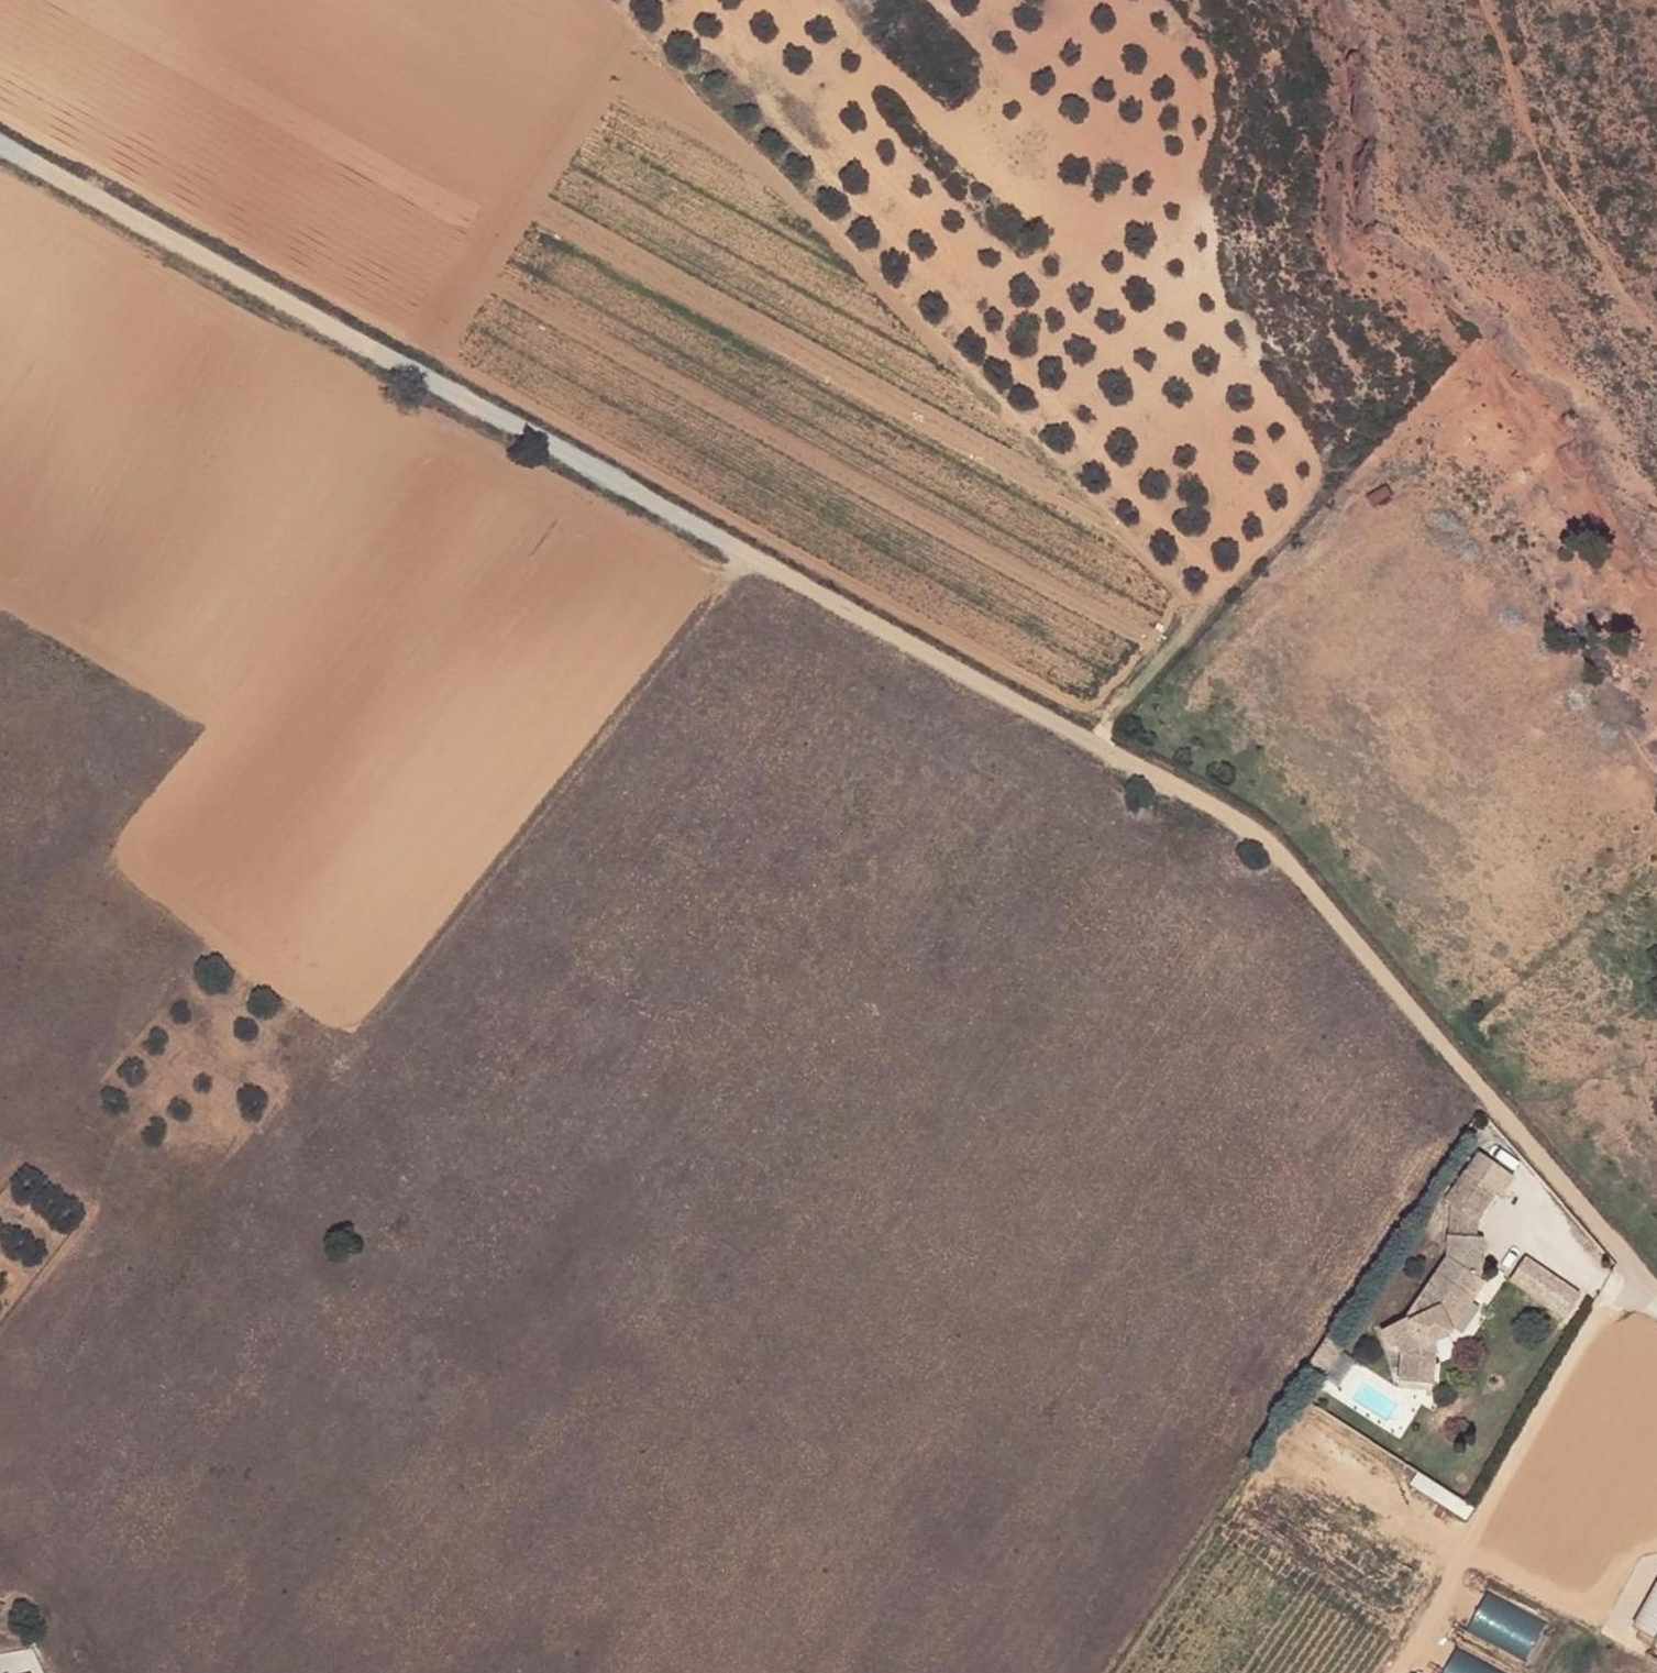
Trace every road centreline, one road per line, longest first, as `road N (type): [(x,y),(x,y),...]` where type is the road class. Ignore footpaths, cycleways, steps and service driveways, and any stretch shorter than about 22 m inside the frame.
road 1 (track): [(0,143),(1259,831),(1656,1292)]
road 2 (track): [(1095,742),(1206,602)]

